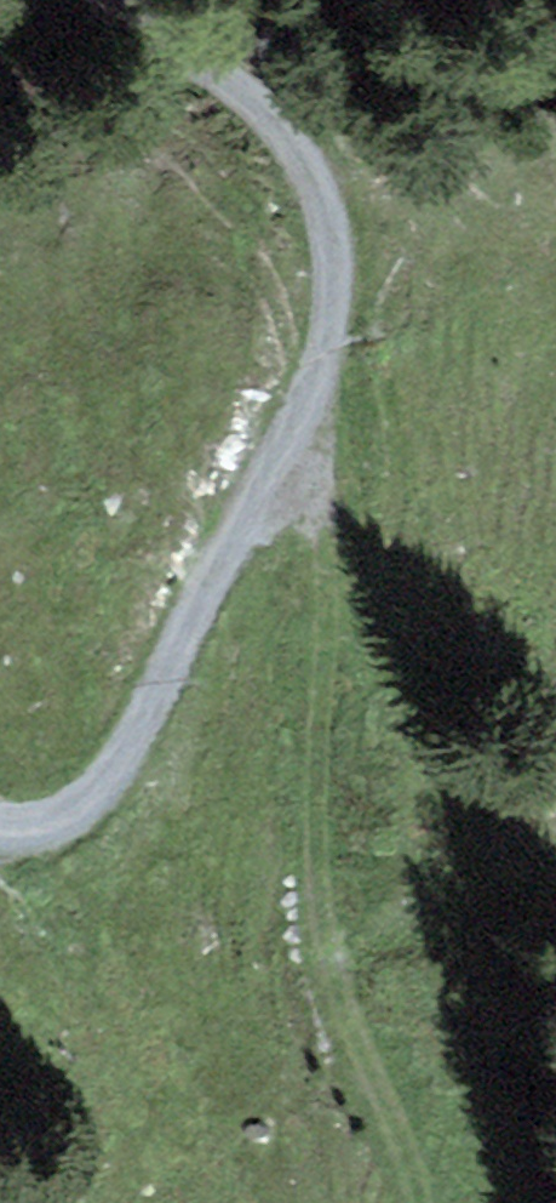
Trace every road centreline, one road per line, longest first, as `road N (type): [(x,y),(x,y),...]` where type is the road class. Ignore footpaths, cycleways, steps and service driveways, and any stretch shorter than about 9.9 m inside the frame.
road 1 (track): [(0,813),(73,816),(236,531),(310,420),(337,227),(223,71),(130,0)]
road 2 (track): [(310,420),(337,584),(309,839),(343,1017),(417,1202)]

